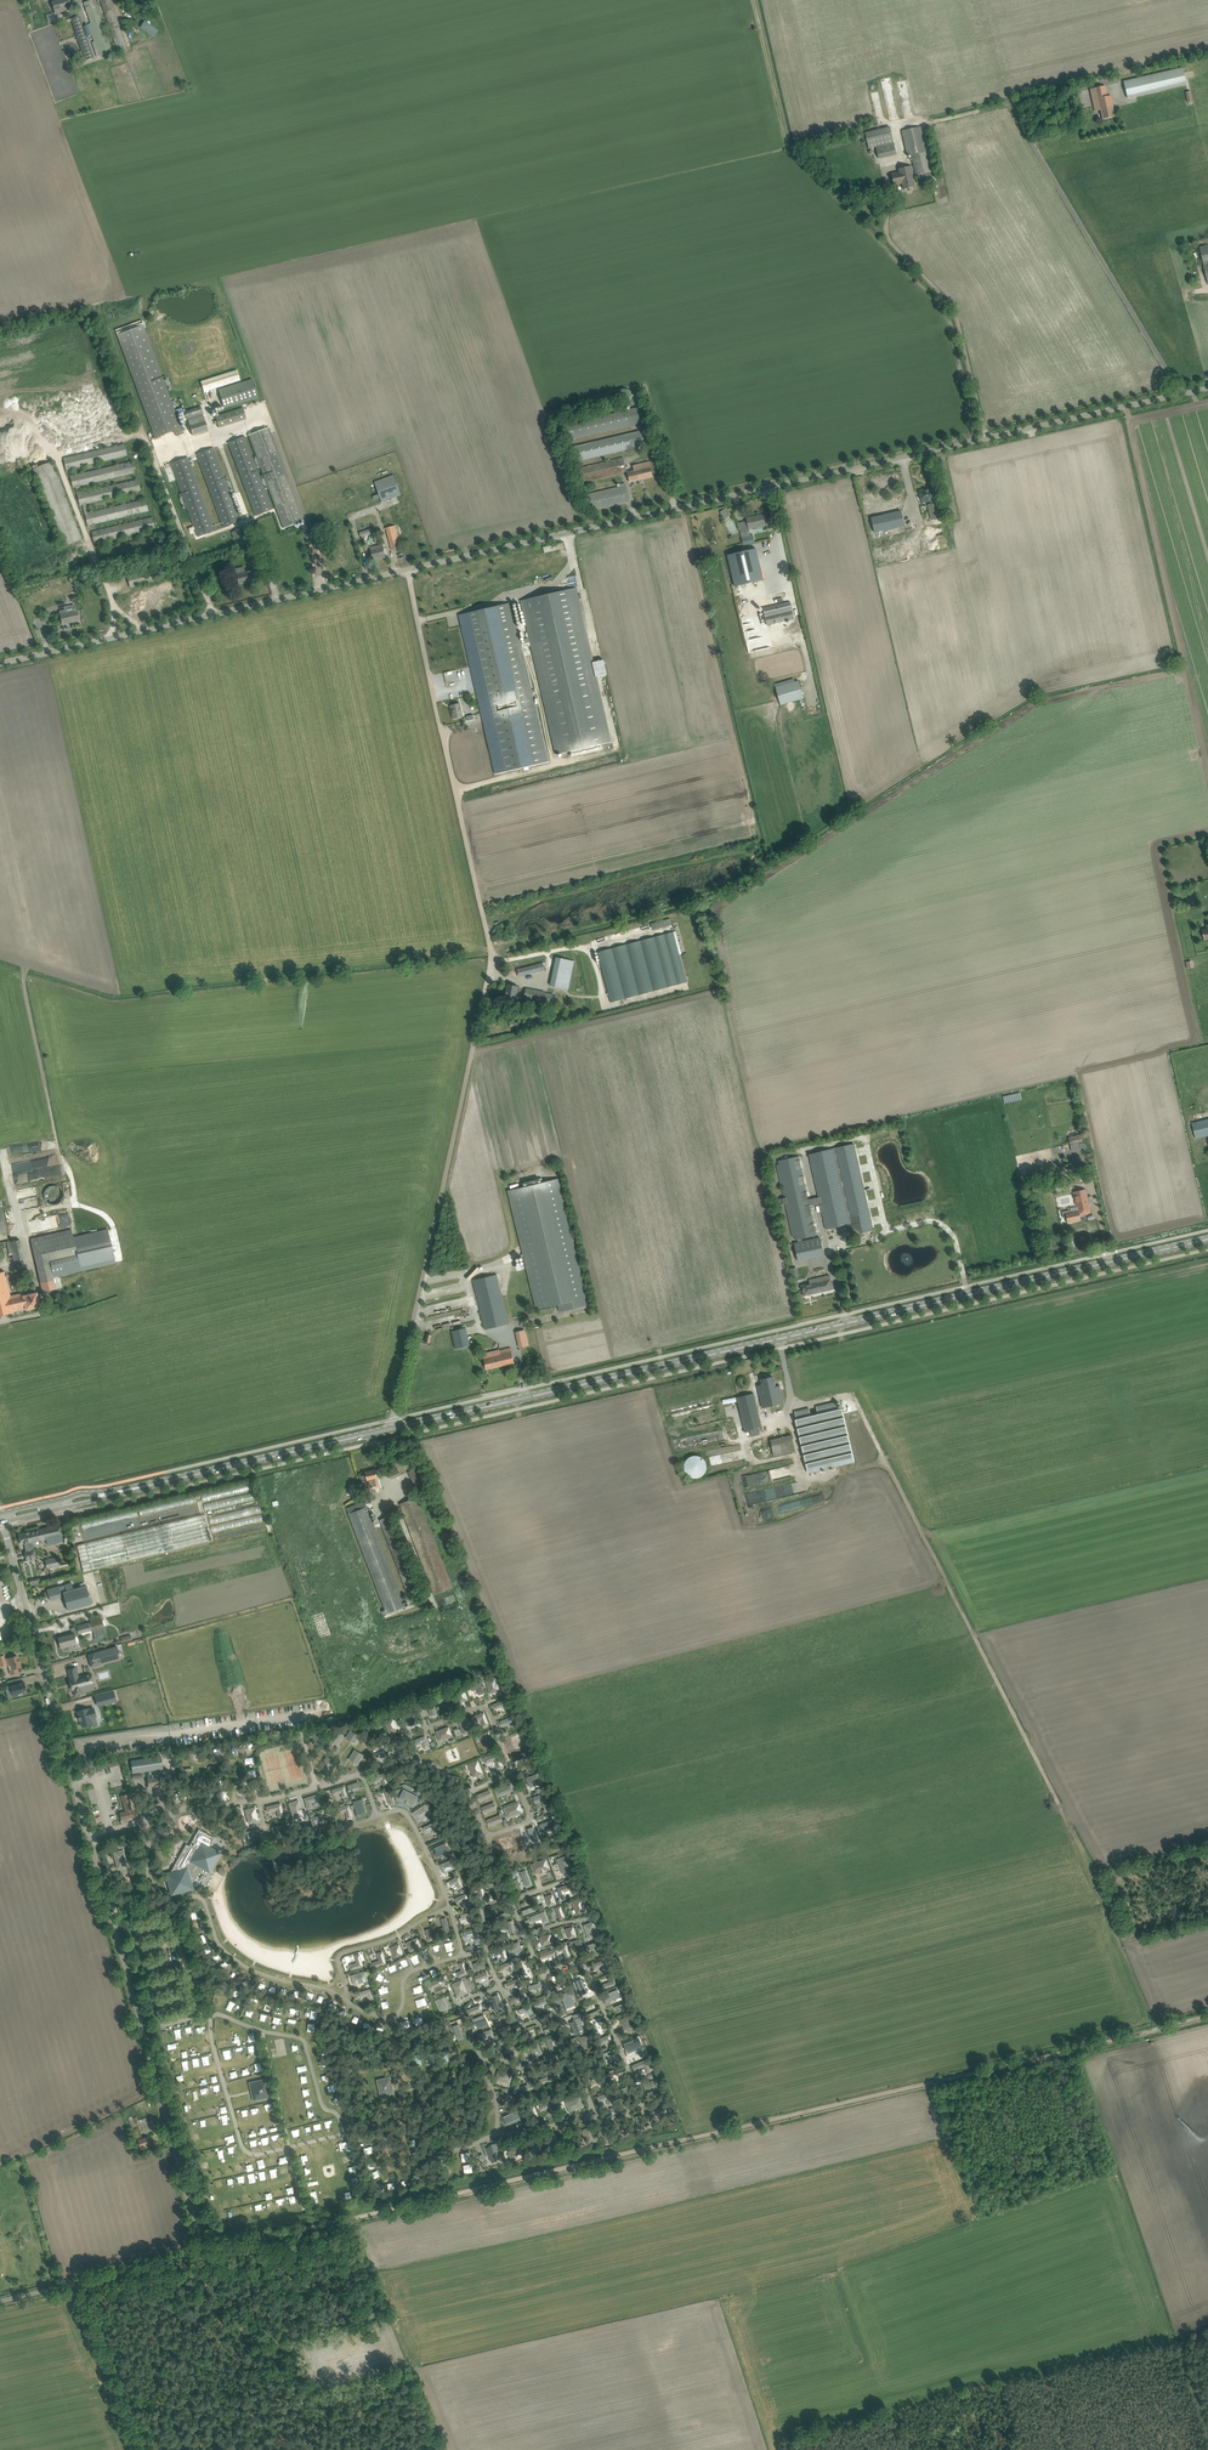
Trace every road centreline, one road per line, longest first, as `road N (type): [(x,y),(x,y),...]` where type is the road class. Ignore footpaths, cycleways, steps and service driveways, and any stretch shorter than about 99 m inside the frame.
road 1 (unclassified): [(0,665),(1207,390)]
road 2 (track): [(202,2255),(1207,2013)]
road 3 (unclassified): [(0,2302),(202,2255),(3,1522)]
road 4 (primary): [(396,1428),(1207,1240)]
road 5 (track): [(1094,1867),(852,1396)]
road 6 (unclassified): [(396,1428),(492,955)]
road 7 (track): [(492,955),(407,571)]
road 8 (track): [(1182,396),(1013,108)]
road 9 (primary): [(157,1483),(396,1428)]
road 10 (track): [(986,440),(953,309),(888,239)]
road 11 (primary): [(157,1483),(0,1513)]
road 12 (primary): [(3,1522),(157,1483)]

